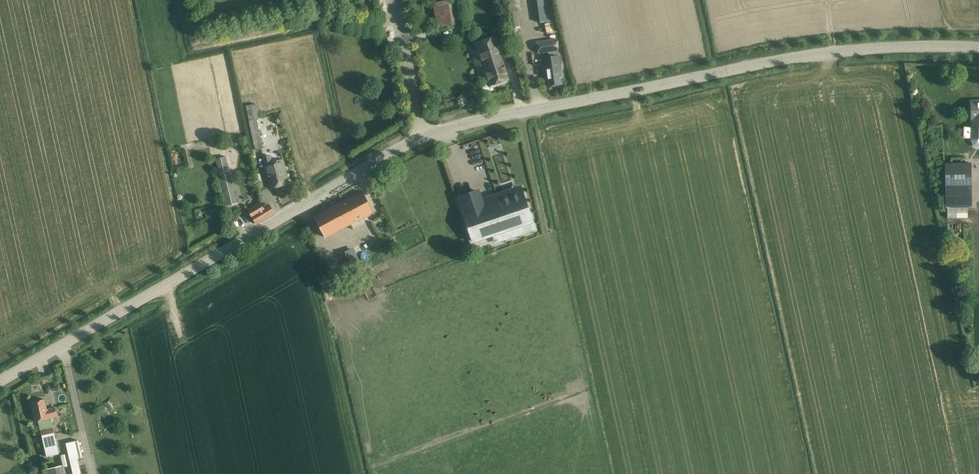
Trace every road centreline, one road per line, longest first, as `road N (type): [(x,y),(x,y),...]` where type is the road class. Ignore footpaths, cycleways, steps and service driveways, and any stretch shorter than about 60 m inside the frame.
road 1 (tertiary): [(0,382),(435,128),(751,61),(978,44)]

